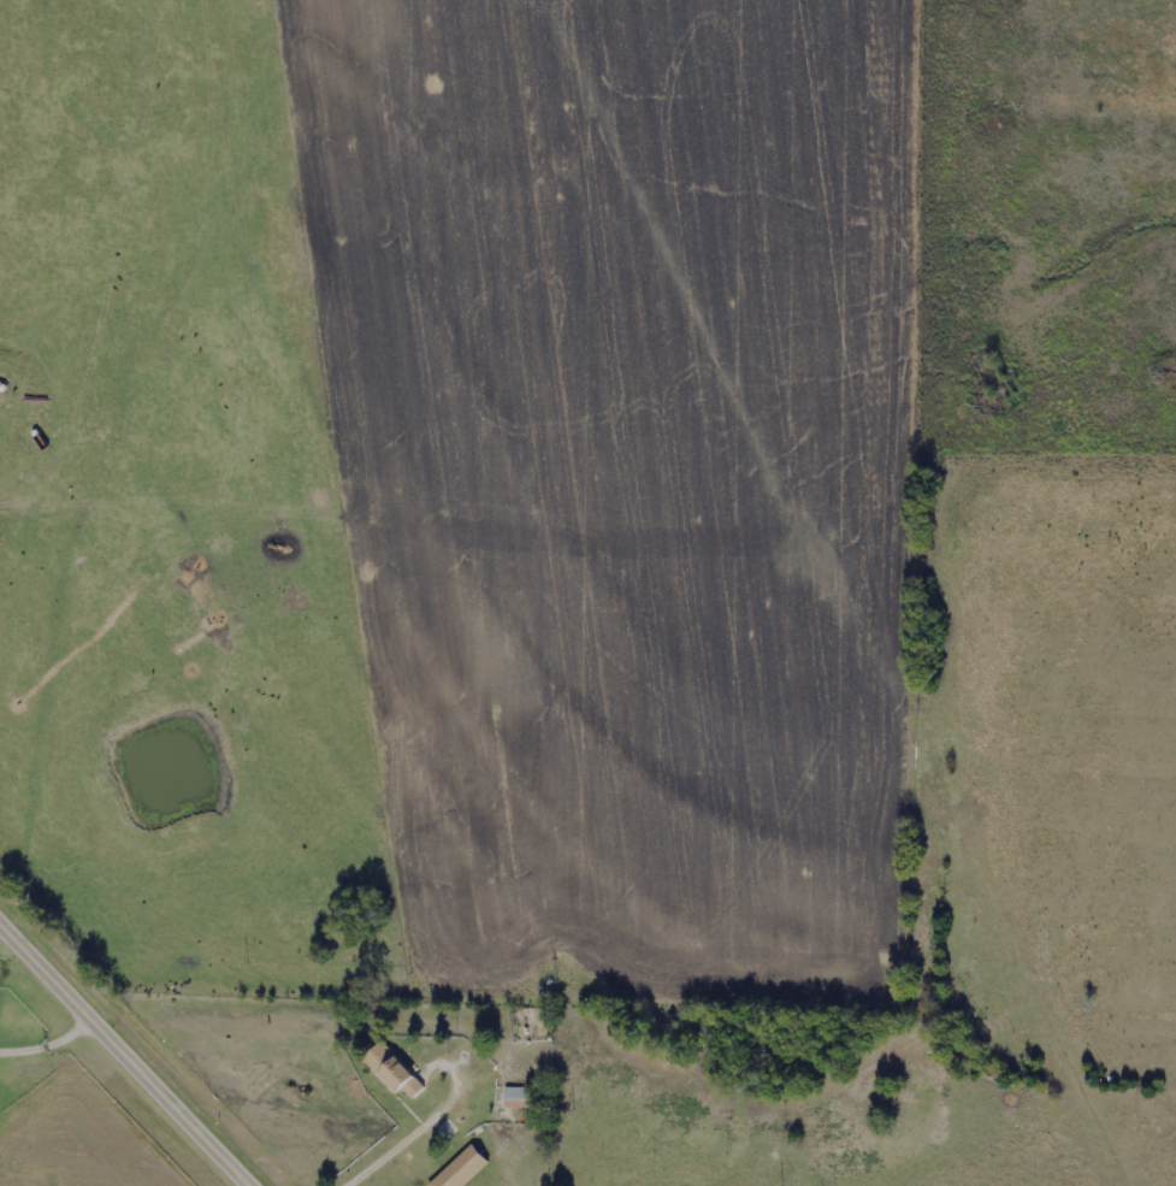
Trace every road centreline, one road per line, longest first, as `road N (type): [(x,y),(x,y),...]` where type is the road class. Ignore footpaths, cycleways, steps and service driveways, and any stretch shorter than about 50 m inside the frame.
road 1 (tertiary): [(259,1185),(0,917)]
road 2 (residential): [(454,1088),(331,1185)]

